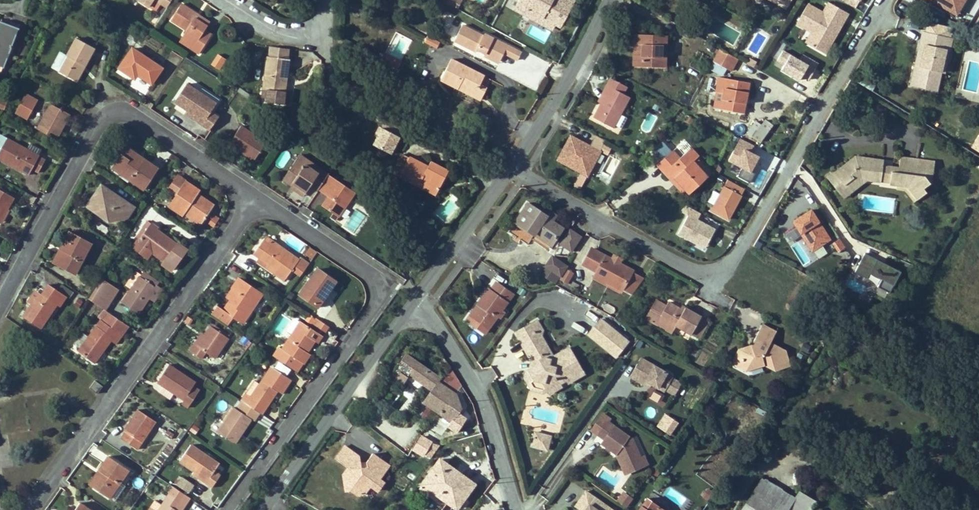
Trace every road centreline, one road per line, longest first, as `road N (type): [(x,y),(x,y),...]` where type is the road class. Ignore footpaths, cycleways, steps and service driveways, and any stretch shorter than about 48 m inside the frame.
road 1 (residential): [(512,169),(719,285),(886,0)]
road 2 (residential): [(224,509),(388,281),(254,194)]
road 3 (residential): [(28,509),(254,194)]
road 4 (residential): [(254,194),(130,108),(98,116),(0,294)]
road 5 (tertiary): [(262,509),(414,300)]
road 6 (residential): [(516,509),(482,397),(414,300)]
road 7 (tertiary): [(512,169),(619,0)]
road 8 (tertiary): [(414,300),(512,169)]
road 9 (residential): [(521,509),(614,381)]
road 10 (residential): [(330,0),(329,31),(279,29),(233,0)]

